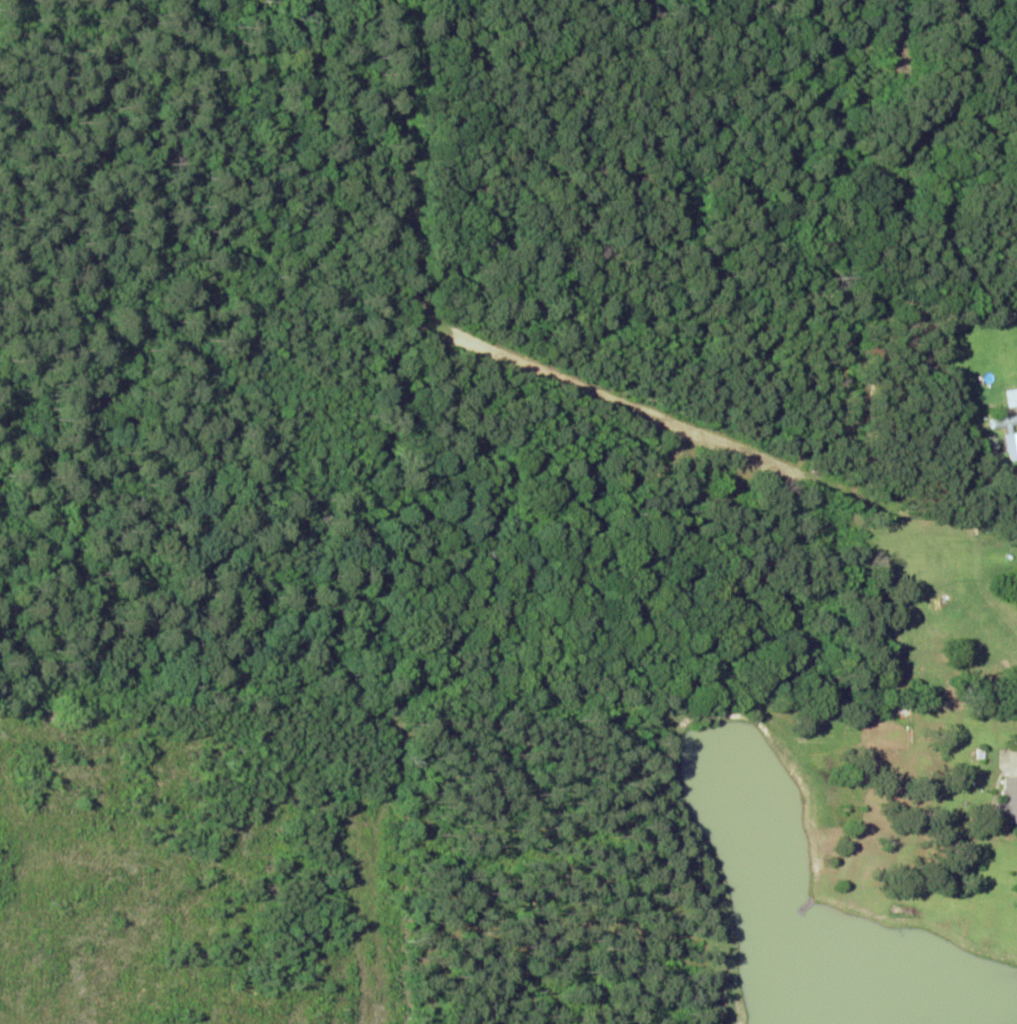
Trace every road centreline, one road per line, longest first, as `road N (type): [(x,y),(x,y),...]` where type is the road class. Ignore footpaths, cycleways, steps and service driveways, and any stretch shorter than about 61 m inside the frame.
road 1 (residential): [(1016,116),(997,104),(920,0)]

